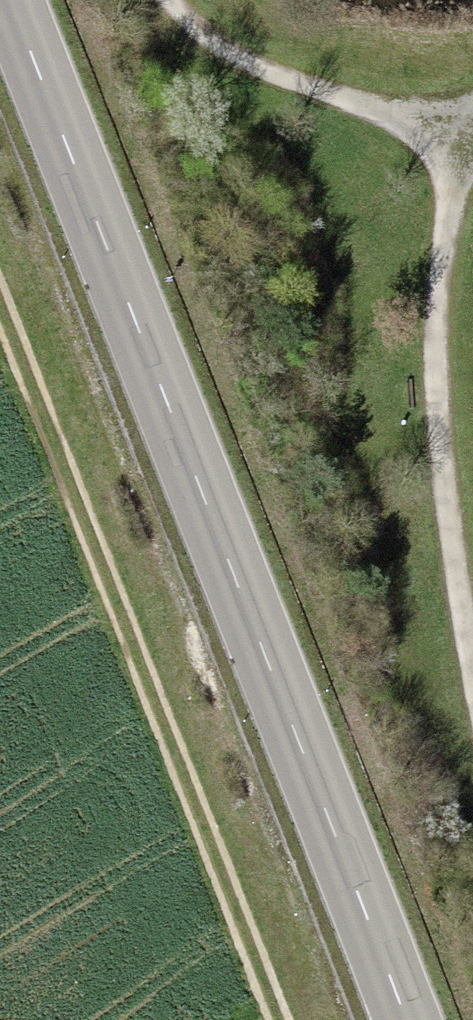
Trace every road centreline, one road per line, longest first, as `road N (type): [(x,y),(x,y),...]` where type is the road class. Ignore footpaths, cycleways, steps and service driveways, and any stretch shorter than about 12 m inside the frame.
road 1 (secondary): [(406,1019),(10,0)]
road 2 (track): [(277,1019),(0,290)]

